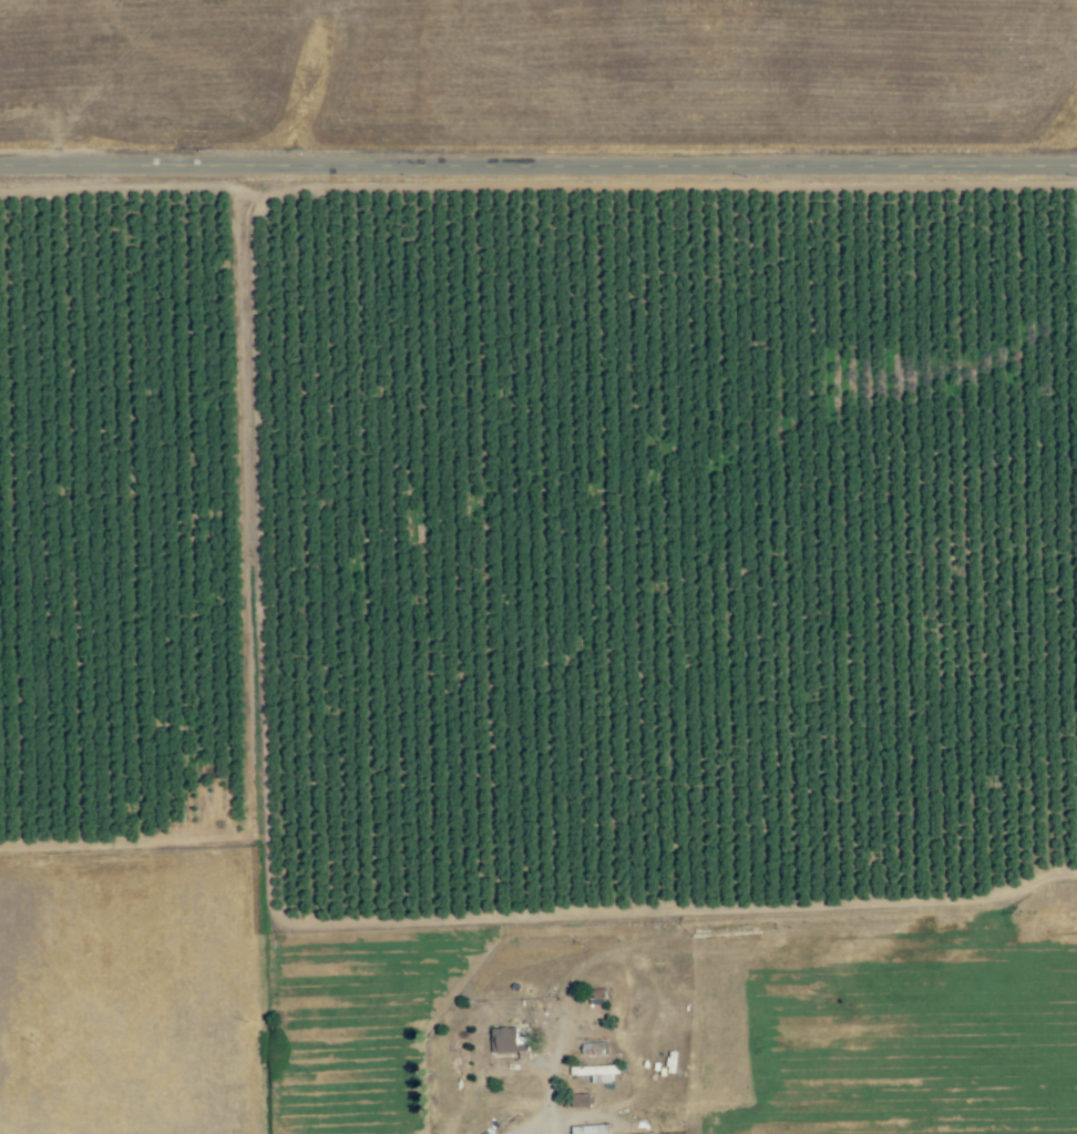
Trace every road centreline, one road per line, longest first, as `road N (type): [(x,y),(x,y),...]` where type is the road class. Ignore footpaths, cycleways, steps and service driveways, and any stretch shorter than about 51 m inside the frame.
road 1 (residential): [(0,165),(1076,165)]

